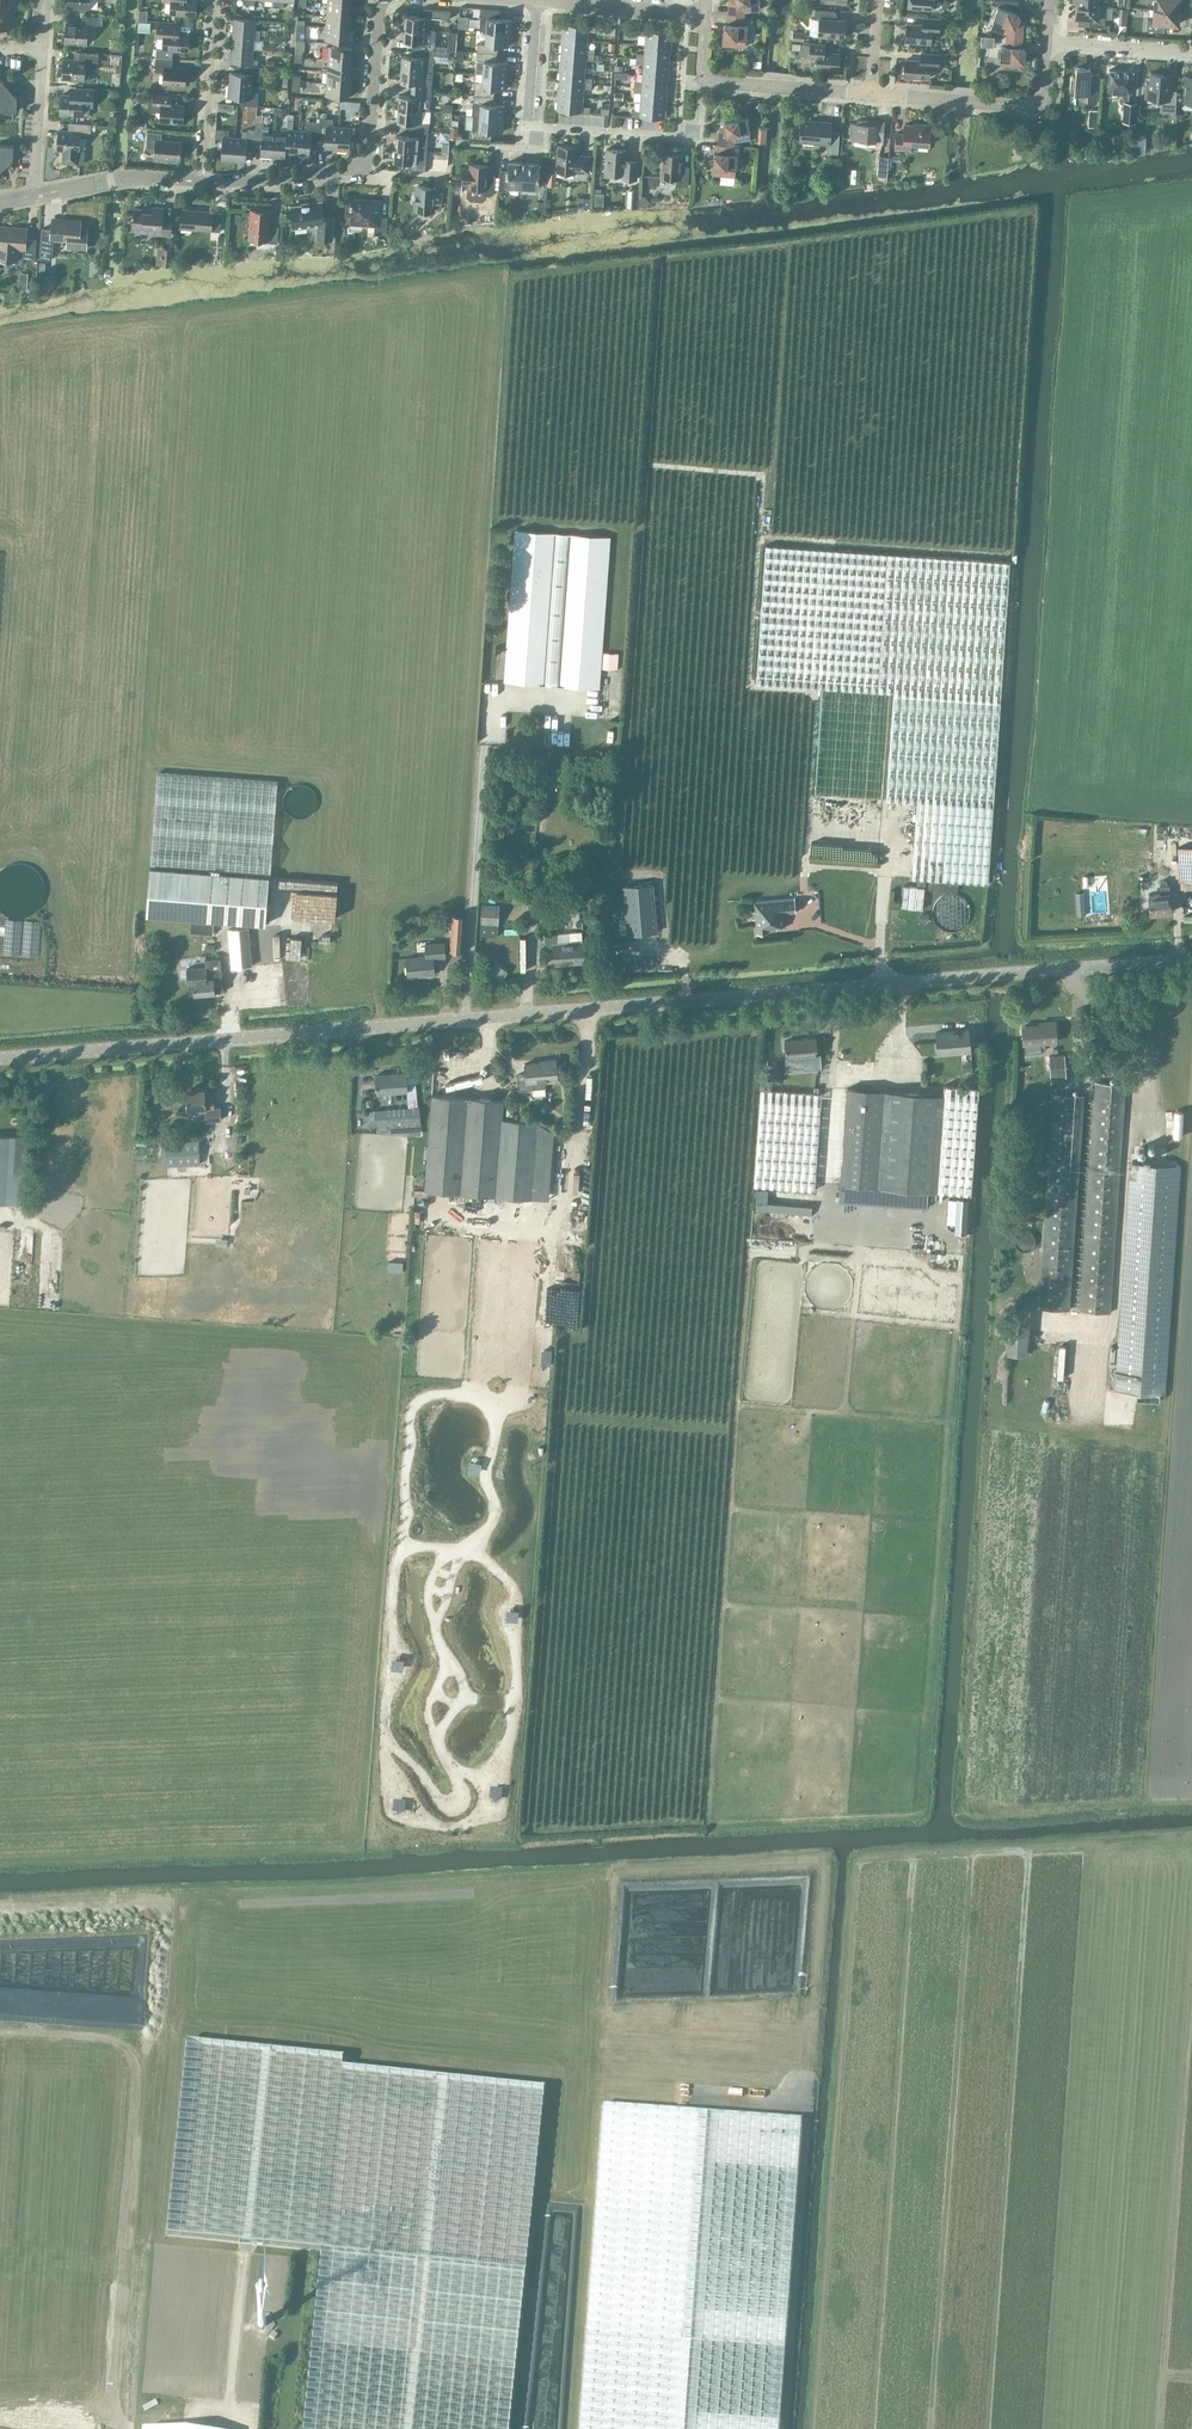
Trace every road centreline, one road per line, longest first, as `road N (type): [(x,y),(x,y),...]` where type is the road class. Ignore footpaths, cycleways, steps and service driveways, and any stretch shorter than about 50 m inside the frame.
road 1 (unclassified): [(0,1059),(1191,960)]
road 2 (unclassified): [(203,182),(369,173),(384,0)]
road 3 (unclassified): [(530,130),(689,142),(700,132),(703,77)]
road 4 (residential): [(203,182),(216,0)]
road 5 (unclassified): [(36,196),(139,178),(203,182)]
road 6 (residential): [(705,12),(541,1)]
road 7 (residential): [(36,196),(47,51)]
road 8 (residential): [(1191,55),(1048,45)]
road 9 (unclassified): [(530,130),(541,1)]
road 10 (residential): [(978,103),(1031,106),(1044,97),(1048,45)]

